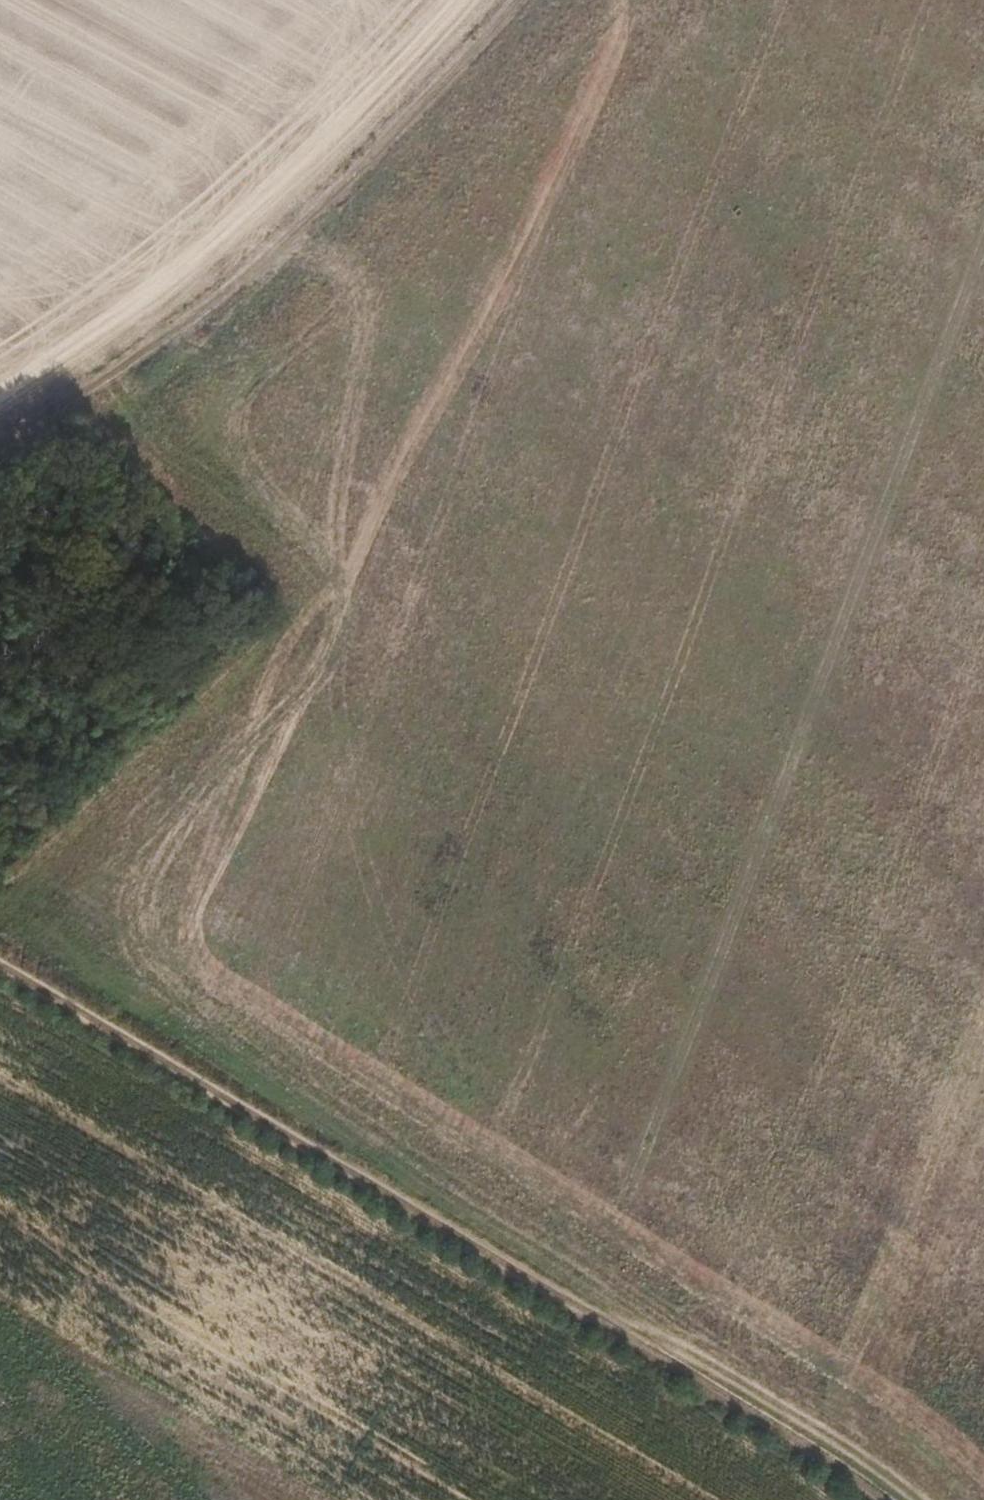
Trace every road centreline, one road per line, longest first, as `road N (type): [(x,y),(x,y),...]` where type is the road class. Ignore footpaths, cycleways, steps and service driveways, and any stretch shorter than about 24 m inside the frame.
road 1 (track): [(0,963),(867,1499)]
road 2 (track): [(501,0),(255,269),(0,452)]

